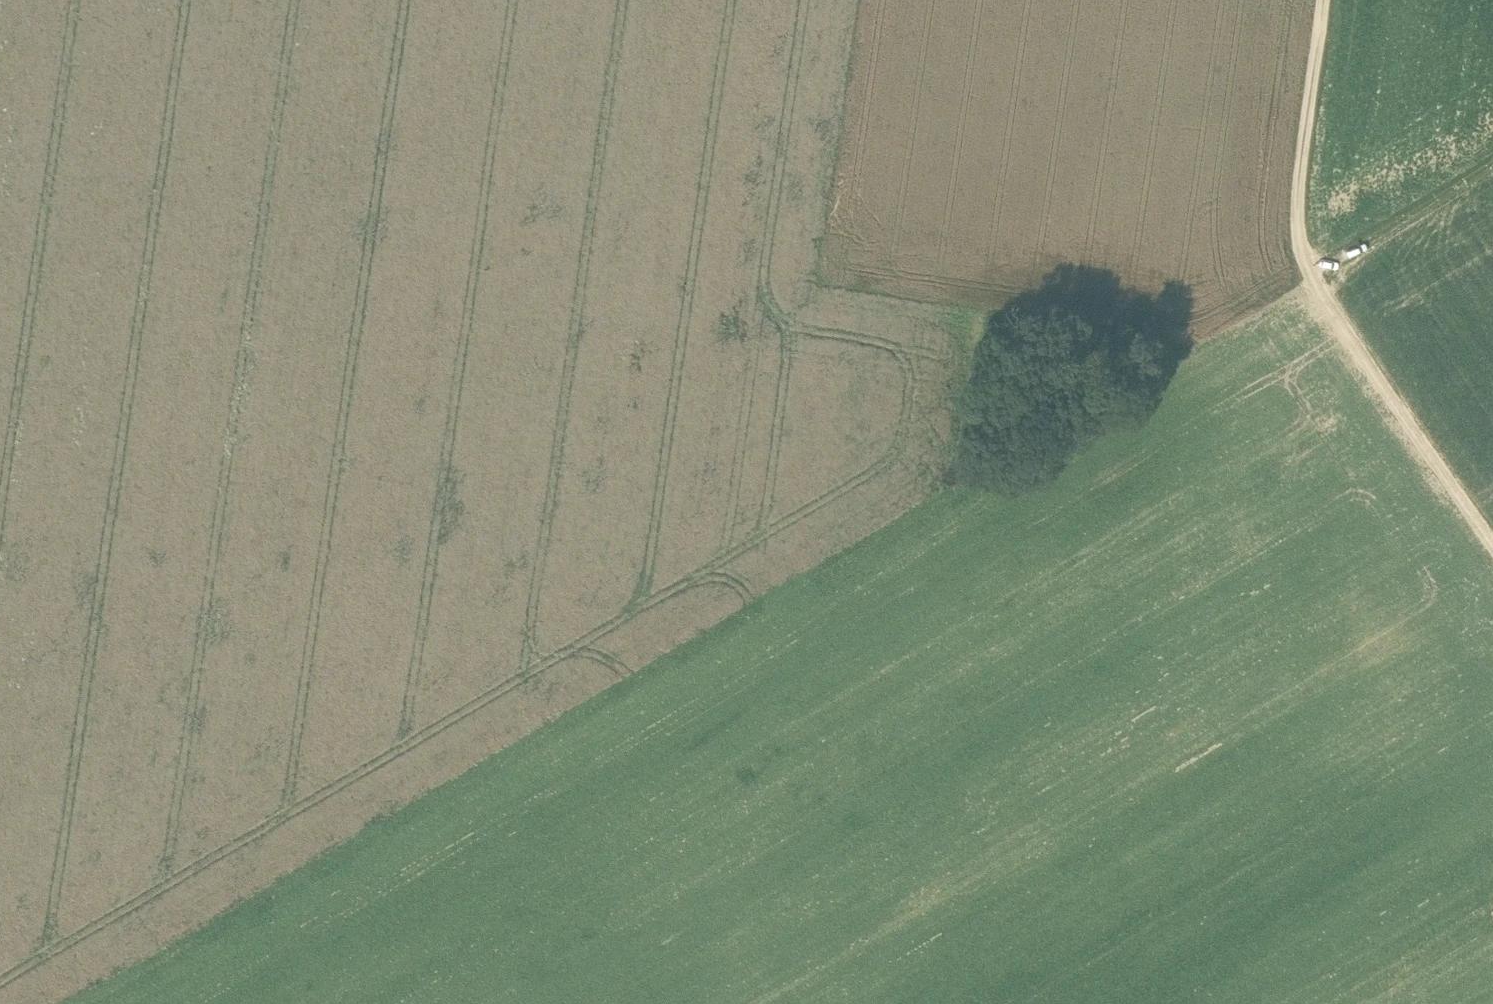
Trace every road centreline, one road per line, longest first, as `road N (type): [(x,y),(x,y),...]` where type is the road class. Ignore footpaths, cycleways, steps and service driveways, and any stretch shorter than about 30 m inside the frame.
road 1 (track): [(1325,0),(1296,231),(1307,273),(1492,547)]

